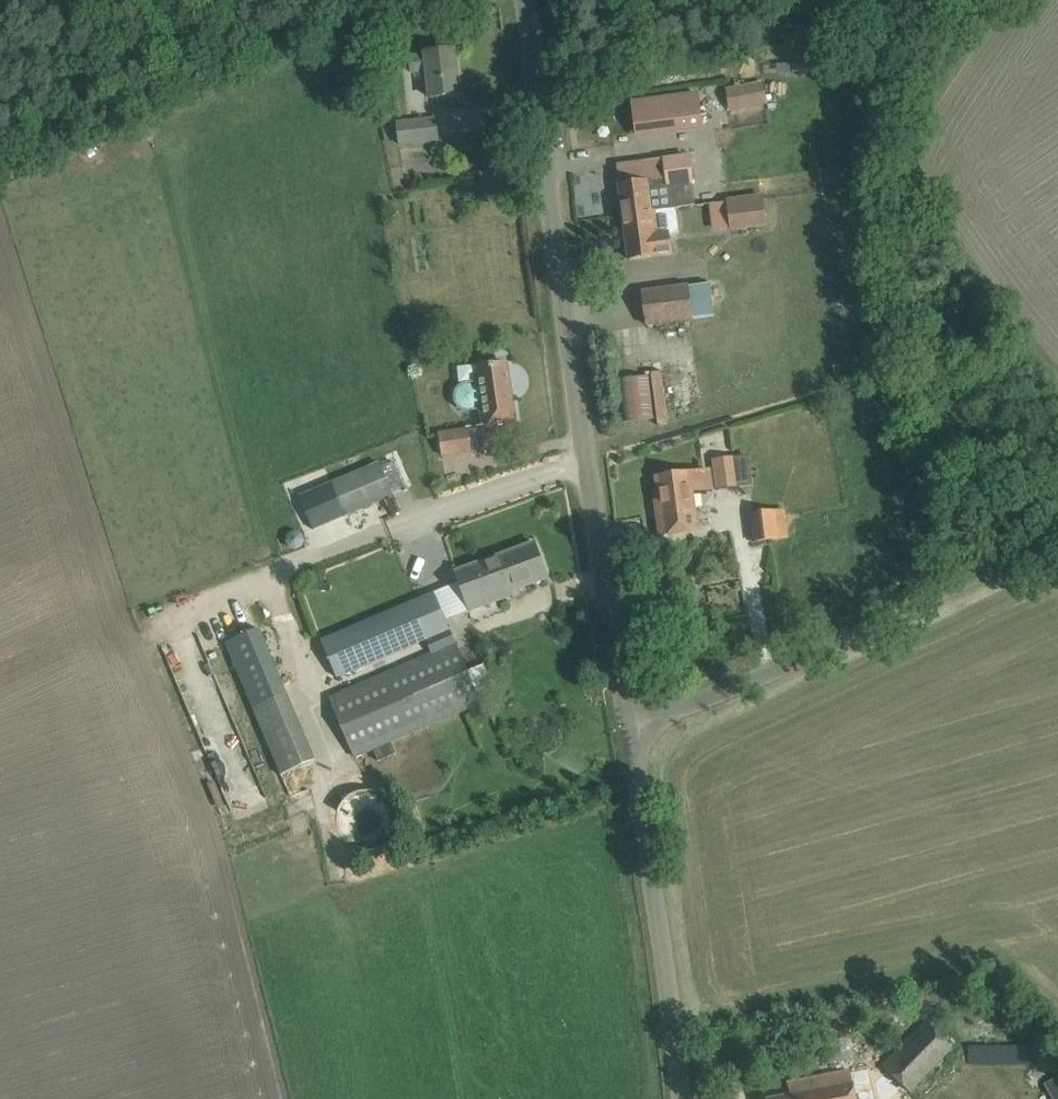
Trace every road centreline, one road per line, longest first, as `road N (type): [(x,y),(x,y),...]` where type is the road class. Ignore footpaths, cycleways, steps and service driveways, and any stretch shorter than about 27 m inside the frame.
road 1 (unclassified): [(628,733),(525,0)]
road 2 (track): [(0,674),(232,583),(585,461)]
road 3 (unclassified): [(628,733),(1057,540)]
road 4 (unclassified): [(685,1098),(628,733)]

